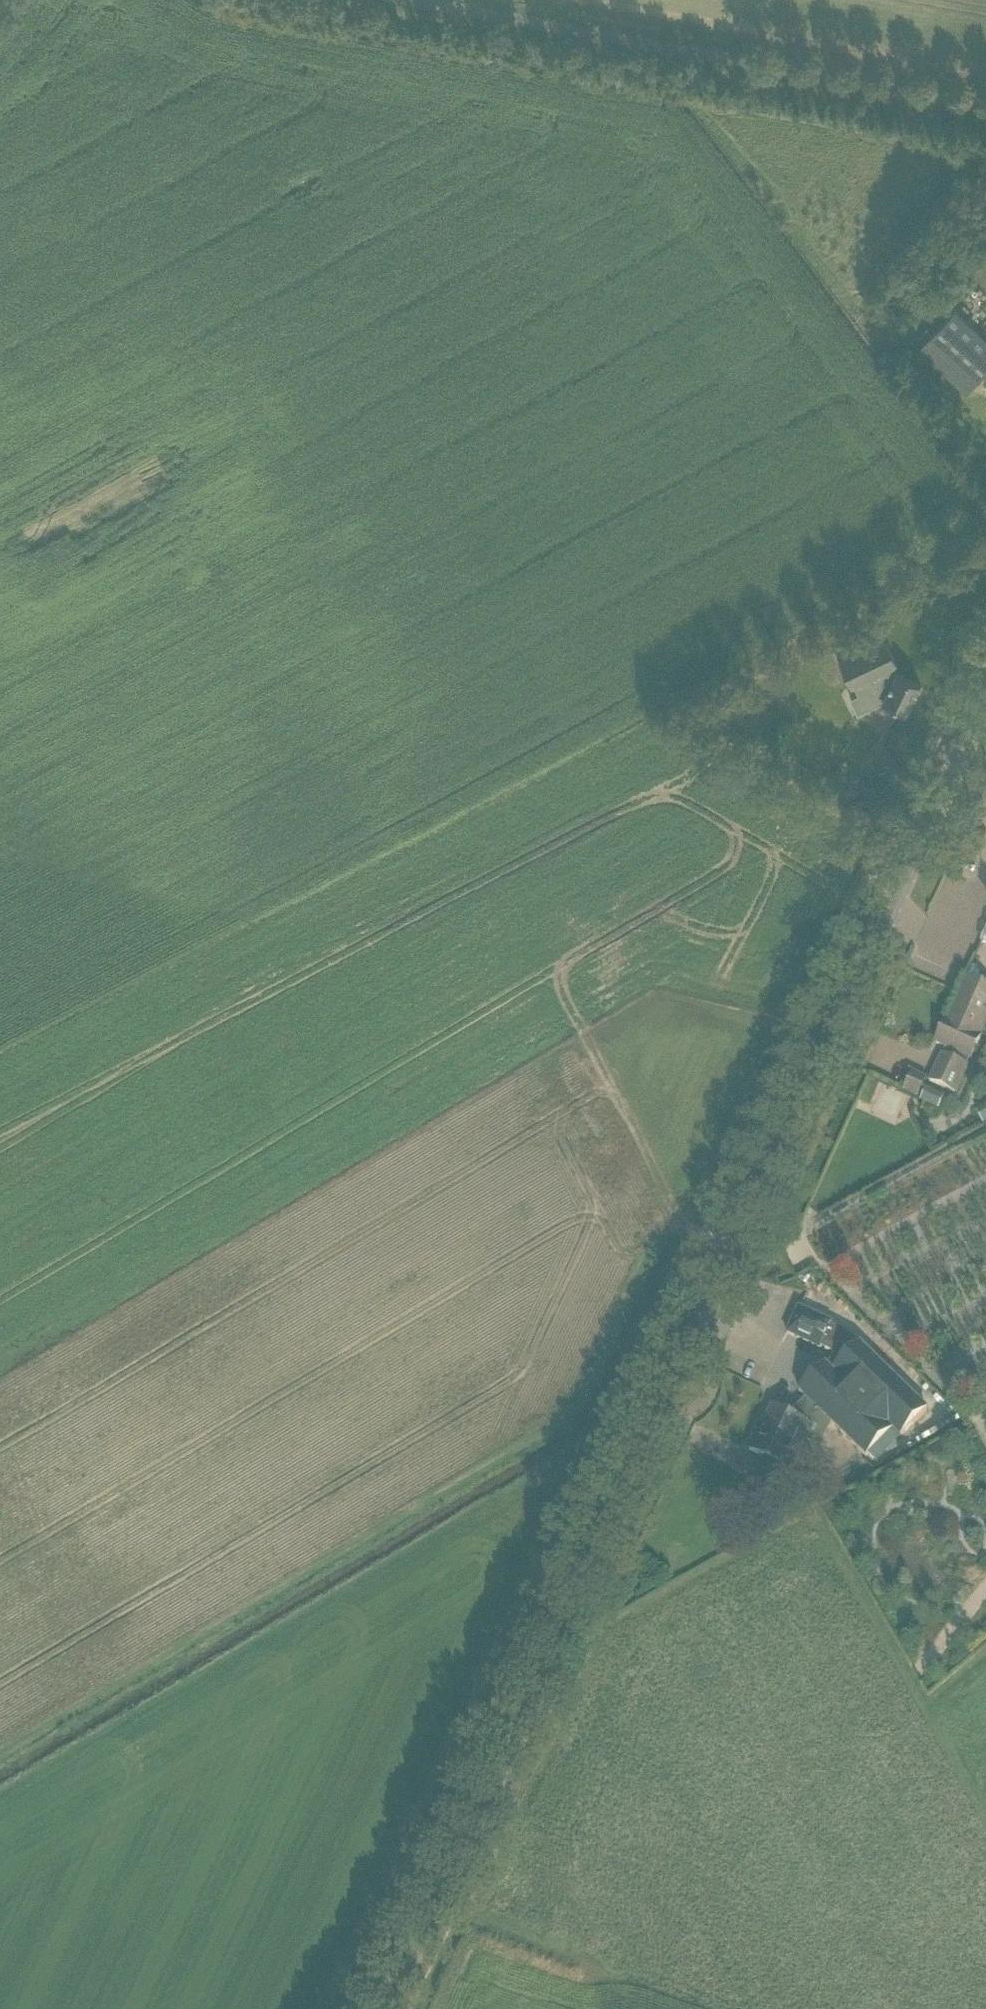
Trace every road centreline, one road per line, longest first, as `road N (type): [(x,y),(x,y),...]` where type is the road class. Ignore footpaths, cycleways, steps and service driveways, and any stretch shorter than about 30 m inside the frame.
road 1 (tertiary): [(381,2008),(985,701)]
road 2 (unclassified): [(985,106),(417,0)]

